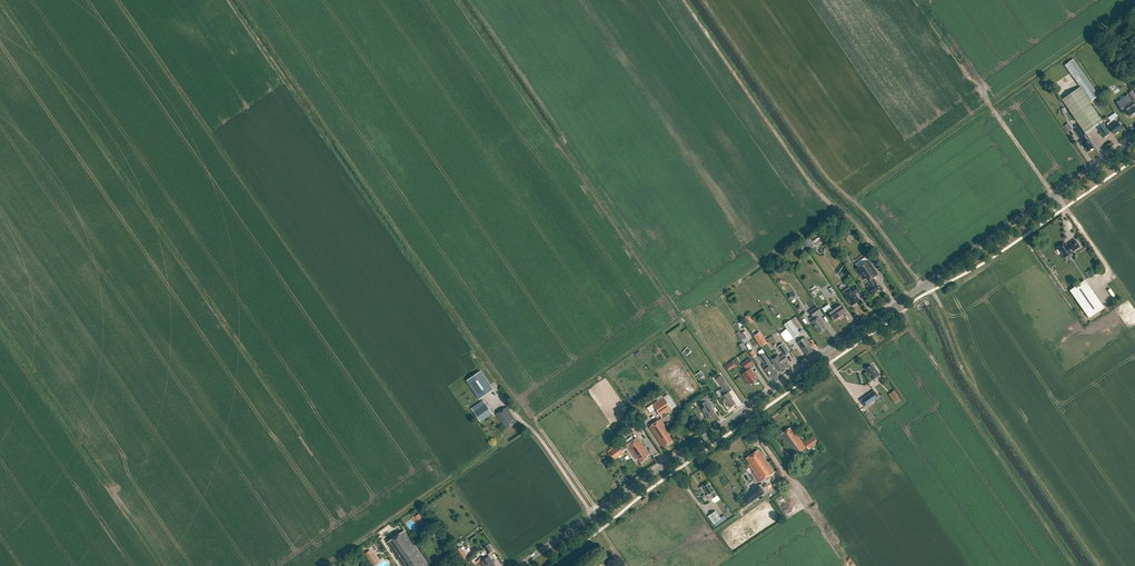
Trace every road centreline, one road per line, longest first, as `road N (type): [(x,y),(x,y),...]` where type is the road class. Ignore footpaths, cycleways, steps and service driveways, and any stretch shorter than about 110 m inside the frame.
road 1 (tertiary): [(519,565),(1134,139)]
road 2 (track): [(688,0),(810,176),(858,223),(908,297)]

